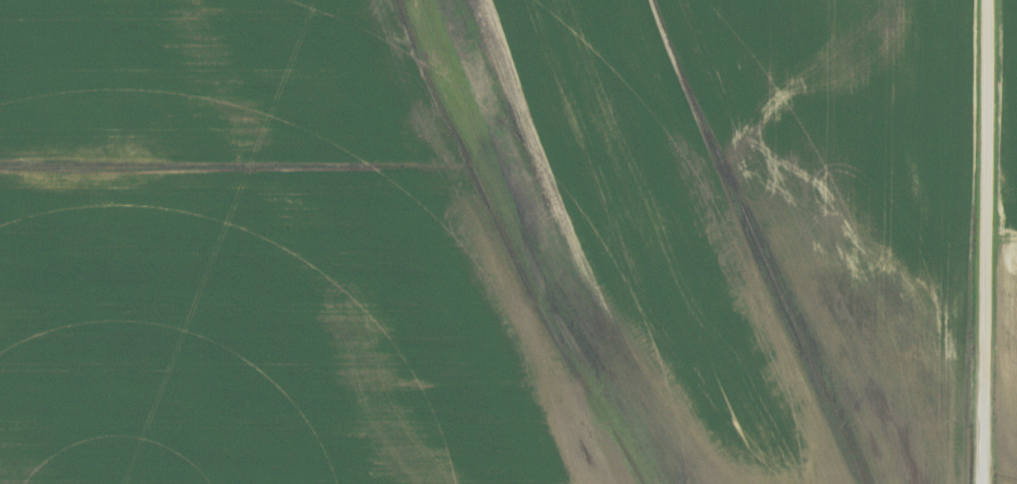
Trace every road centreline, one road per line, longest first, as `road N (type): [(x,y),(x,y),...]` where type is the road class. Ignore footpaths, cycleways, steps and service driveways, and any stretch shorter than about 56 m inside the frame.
road 1 (residential): [(985,483),(992,0)]

